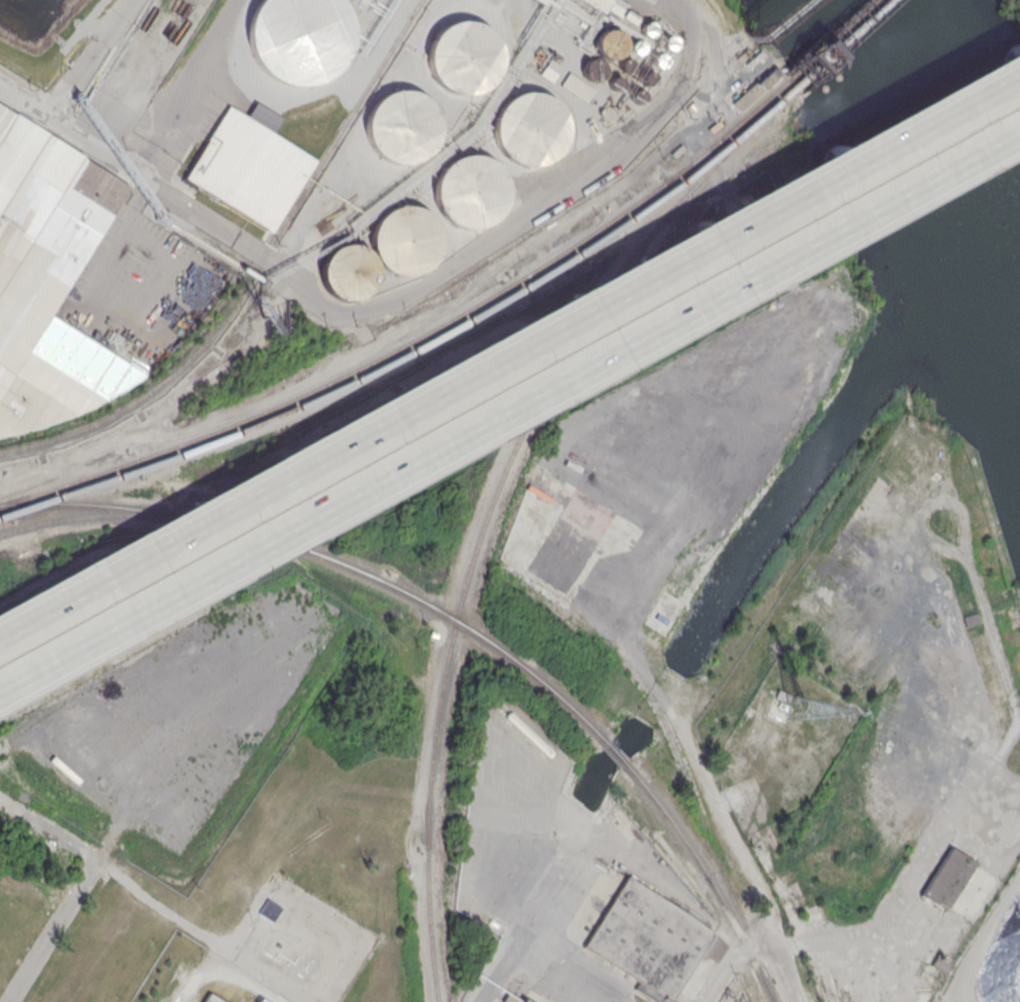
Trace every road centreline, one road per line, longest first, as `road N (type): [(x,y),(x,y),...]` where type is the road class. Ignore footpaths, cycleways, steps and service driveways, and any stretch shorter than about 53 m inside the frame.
road 1 (motorway): [(0,690),(1019,124)]
road 2 (motorway): [(1019,68),(0,634)]
road 3 (residential): [(272,974),(0,803)]
road 4 (residential): [(97,859),(8,1001)]

